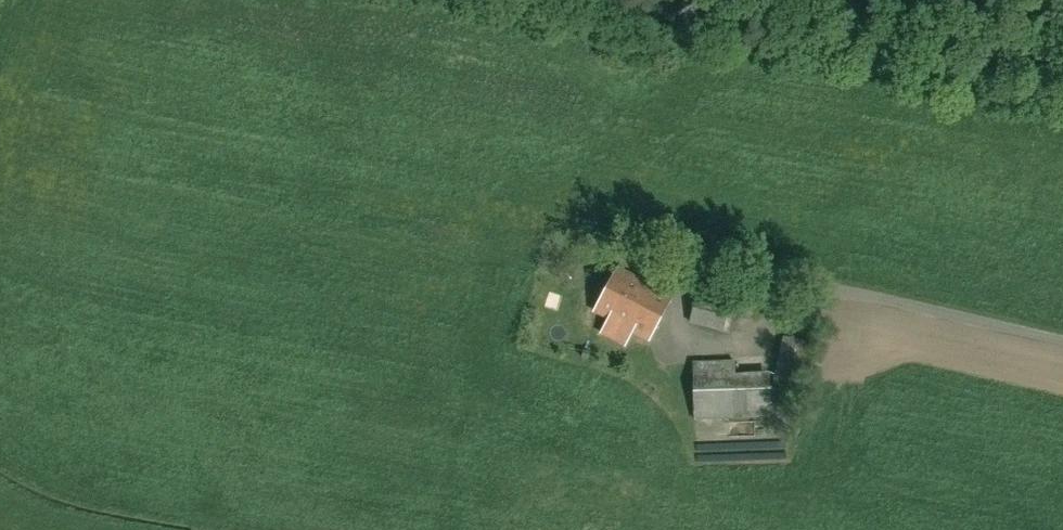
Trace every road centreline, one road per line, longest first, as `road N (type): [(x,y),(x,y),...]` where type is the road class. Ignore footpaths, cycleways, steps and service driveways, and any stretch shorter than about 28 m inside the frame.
road 1 (track): [(1062,344),(766,281)]

